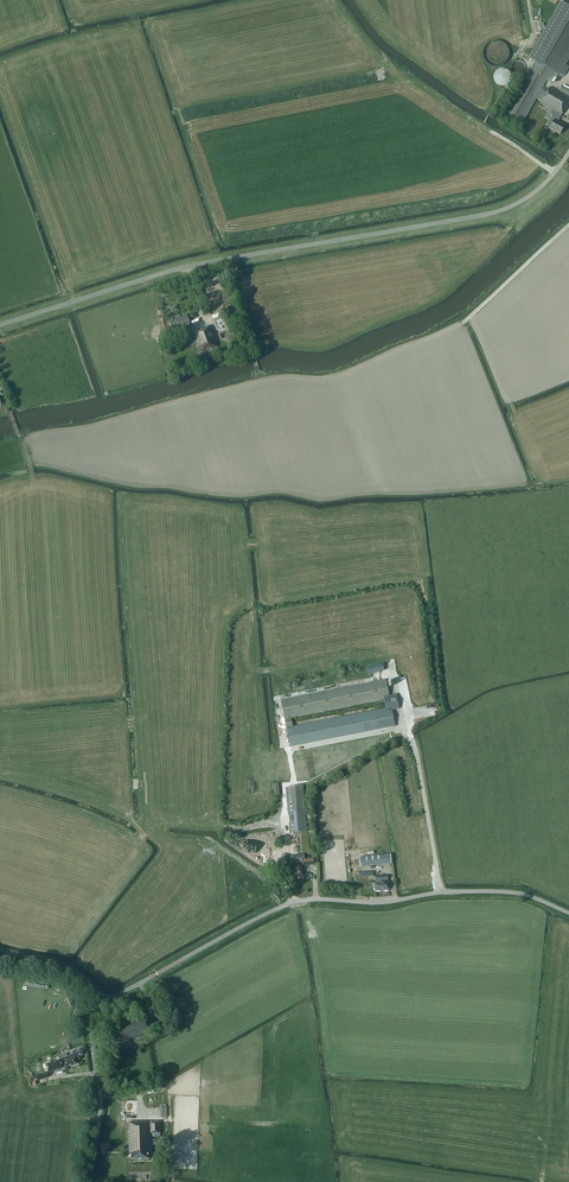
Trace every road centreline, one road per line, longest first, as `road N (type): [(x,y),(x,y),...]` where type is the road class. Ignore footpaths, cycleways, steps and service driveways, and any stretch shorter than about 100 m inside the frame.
road 1 (unclassified): [(0,325),(180,268),(489,216),(532,193),(558,165)]
road 2 (unclassified): [(568,912),(496,891),(297,901),(157,973)]
road 3 (unclassified): [(91,1181),(101,1103),(91,1027),(107,999)]
road 4 (unclassified): [(107,999),(66,964),(0,949)]

